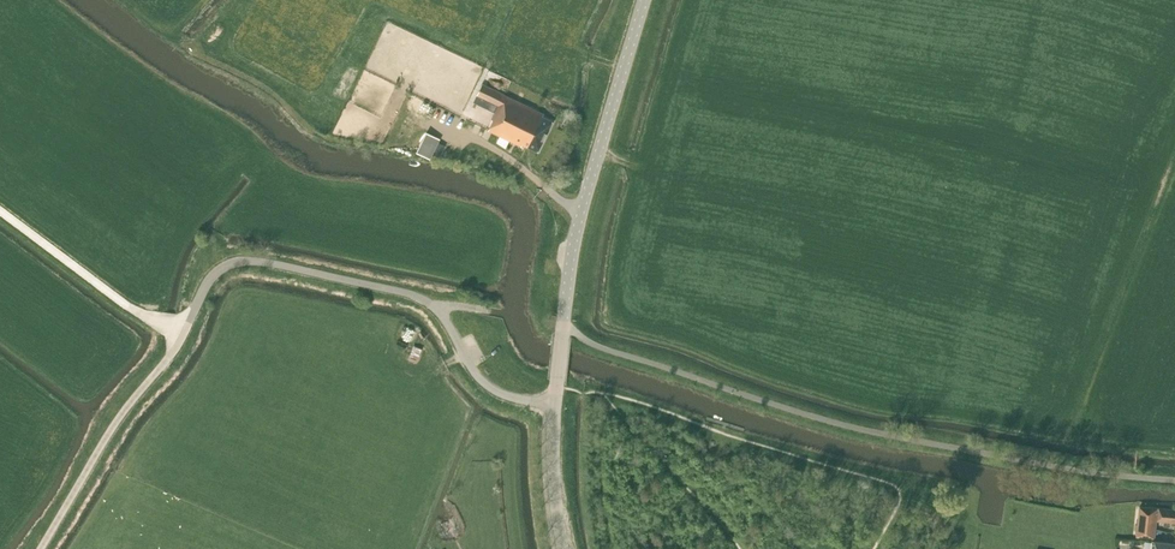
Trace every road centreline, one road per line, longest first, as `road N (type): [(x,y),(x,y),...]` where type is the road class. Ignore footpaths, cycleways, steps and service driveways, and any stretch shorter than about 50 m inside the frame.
road 1 (unclassified): [(555,406),(485,381),(438,311),(417,296),(275,264),(223,267),(185,332)]
road 2 (tertiary): [(555,406),(575,236),(644,0)]
road 3 (tertiary): [(563,548),(555,406)]

